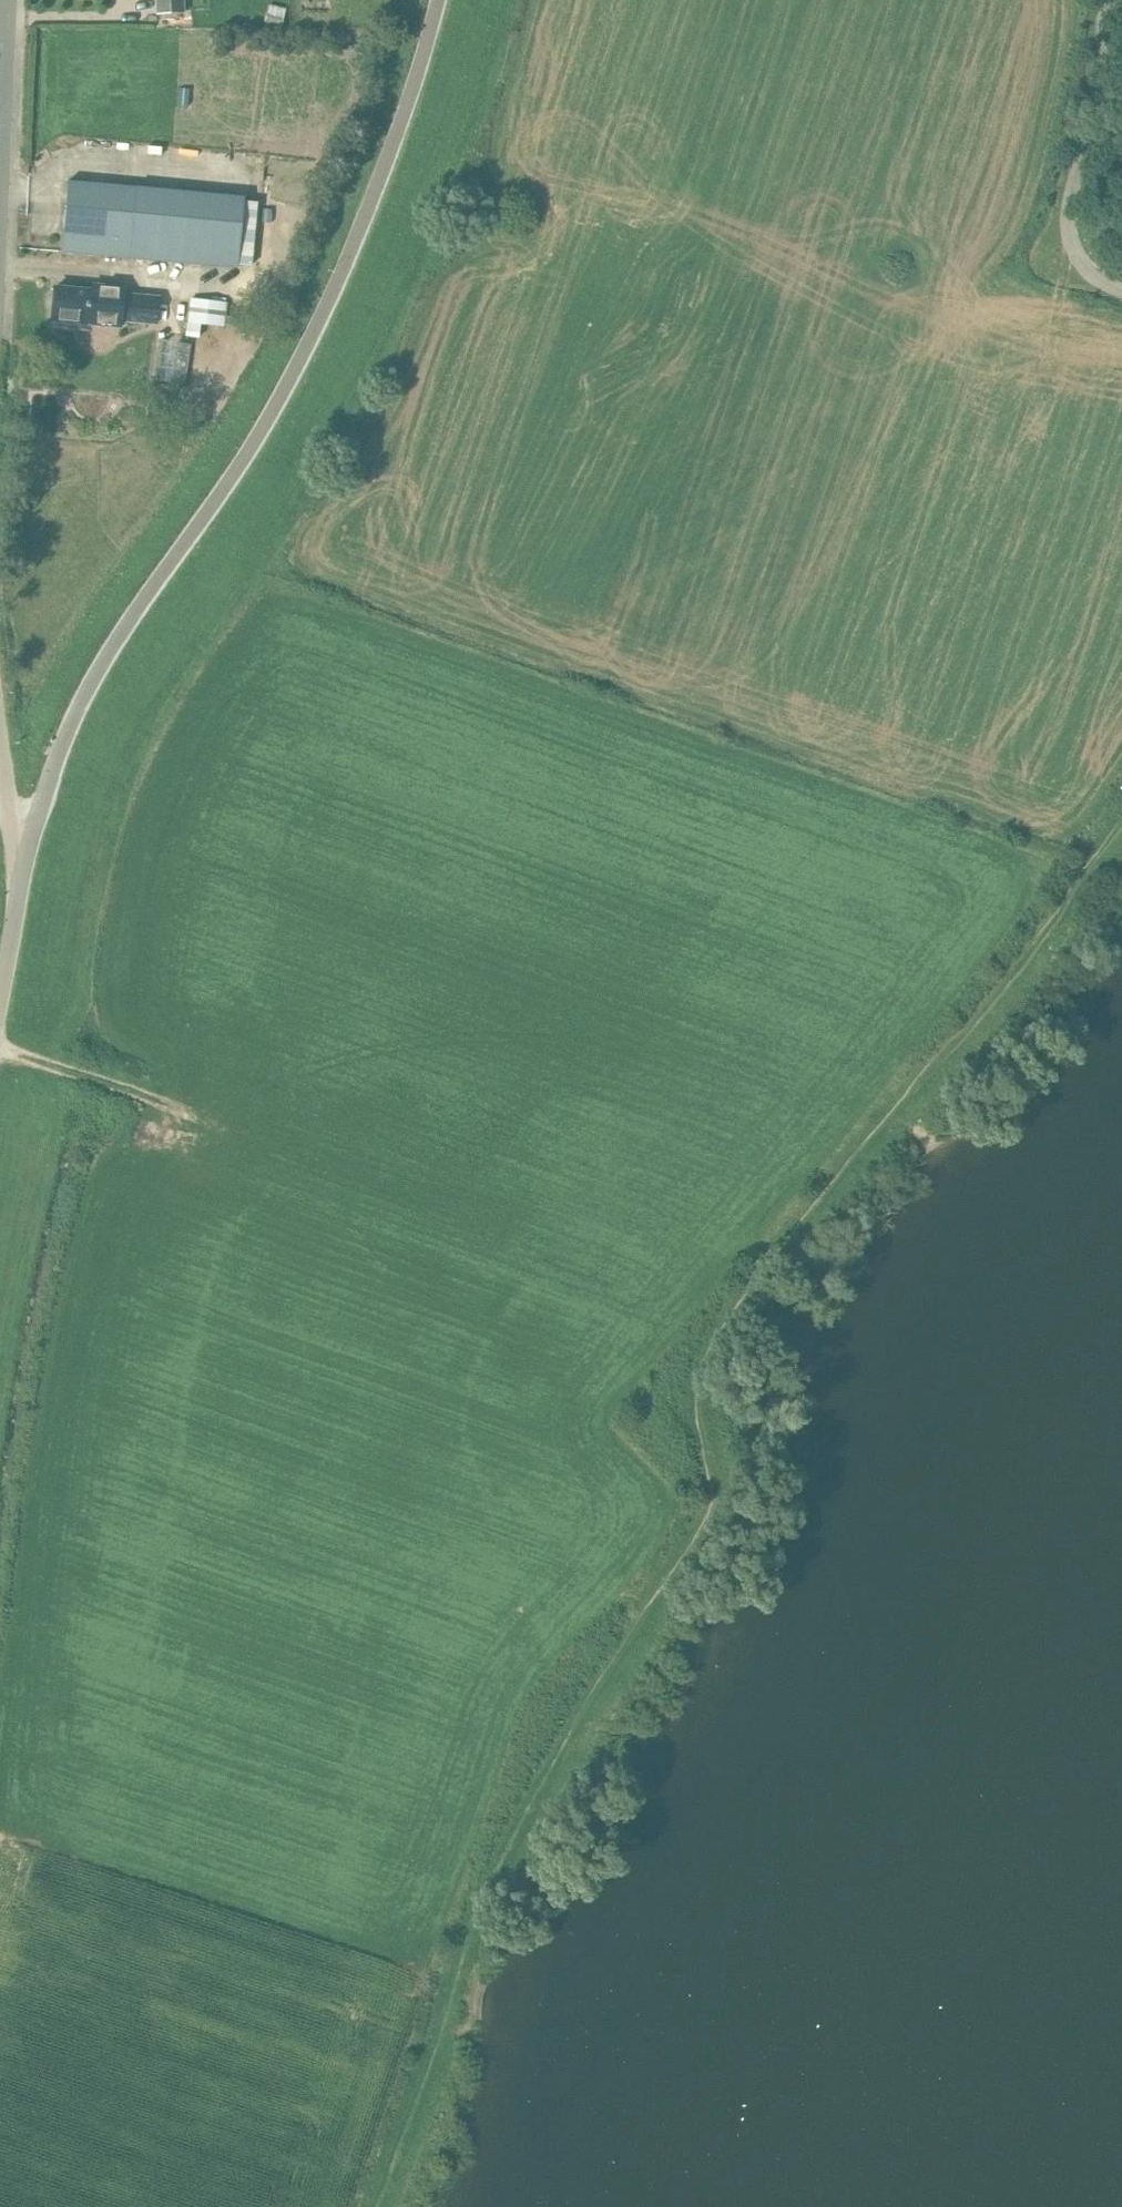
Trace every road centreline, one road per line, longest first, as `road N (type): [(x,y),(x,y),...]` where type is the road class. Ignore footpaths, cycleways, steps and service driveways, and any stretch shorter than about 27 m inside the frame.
road 1 (unclassified): [(23,860),(58,756),(100,667),(313,336),(406,121),(439,0)]
road 2 (unclassified): [(1104,0),(1102,67),(1065,237),(1097,284),(1121,294)]
road 3 (unclassified): [(23,860),(7,808),(0,734)]
road 4 (unclassified): [(0,986),(23,860)]
road 5 (unclassified): [(0,127),(6,0)]

